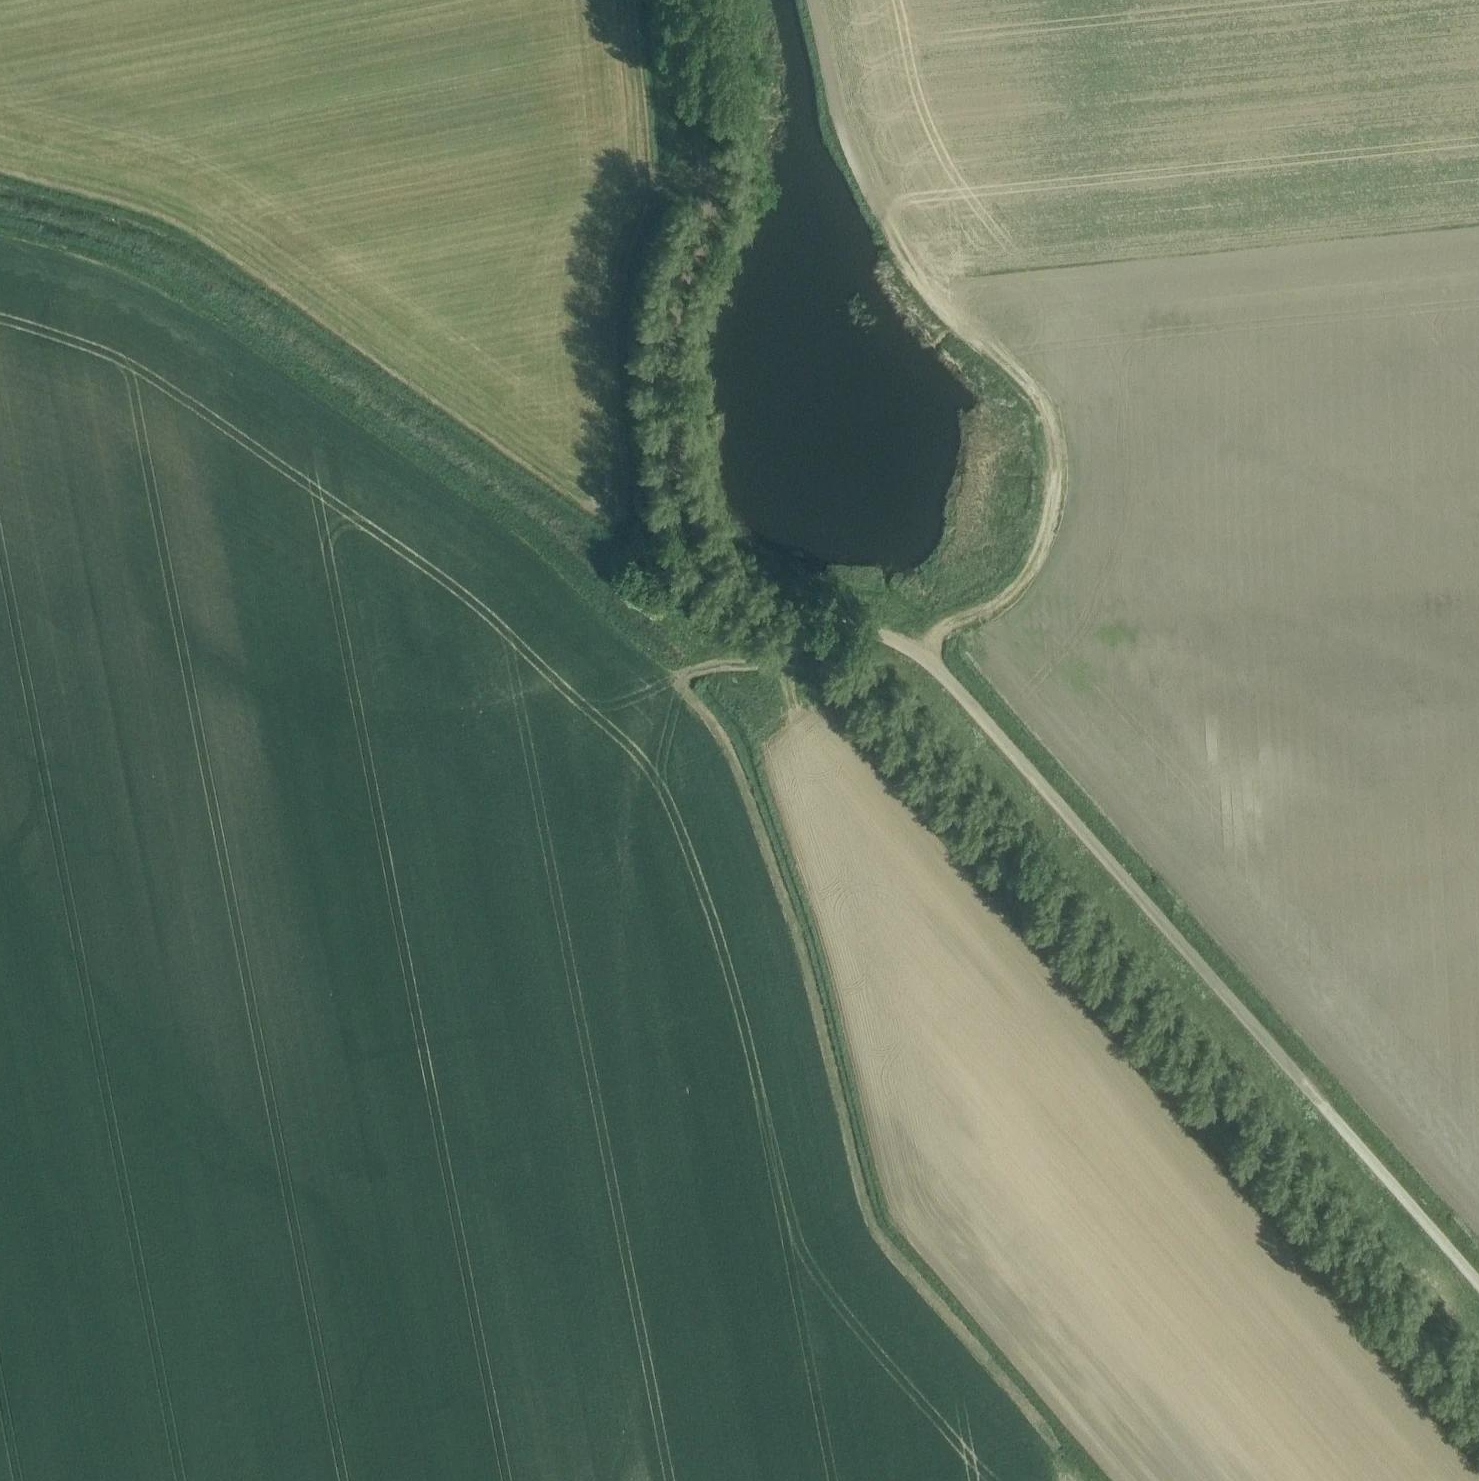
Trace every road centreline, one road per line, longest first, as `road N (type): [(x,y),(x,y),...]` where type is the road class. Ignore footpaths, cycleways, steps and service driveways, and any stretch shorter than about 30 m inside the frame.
road 1 (track): [(1397,1191),(929,662),(894,640),(760,596),(708,548),(691,505),(672,356),(680,291),(710,212),(711,173),(675,0)]
road 2 (unclassified): [(1478,1286),(1397,1191)]

